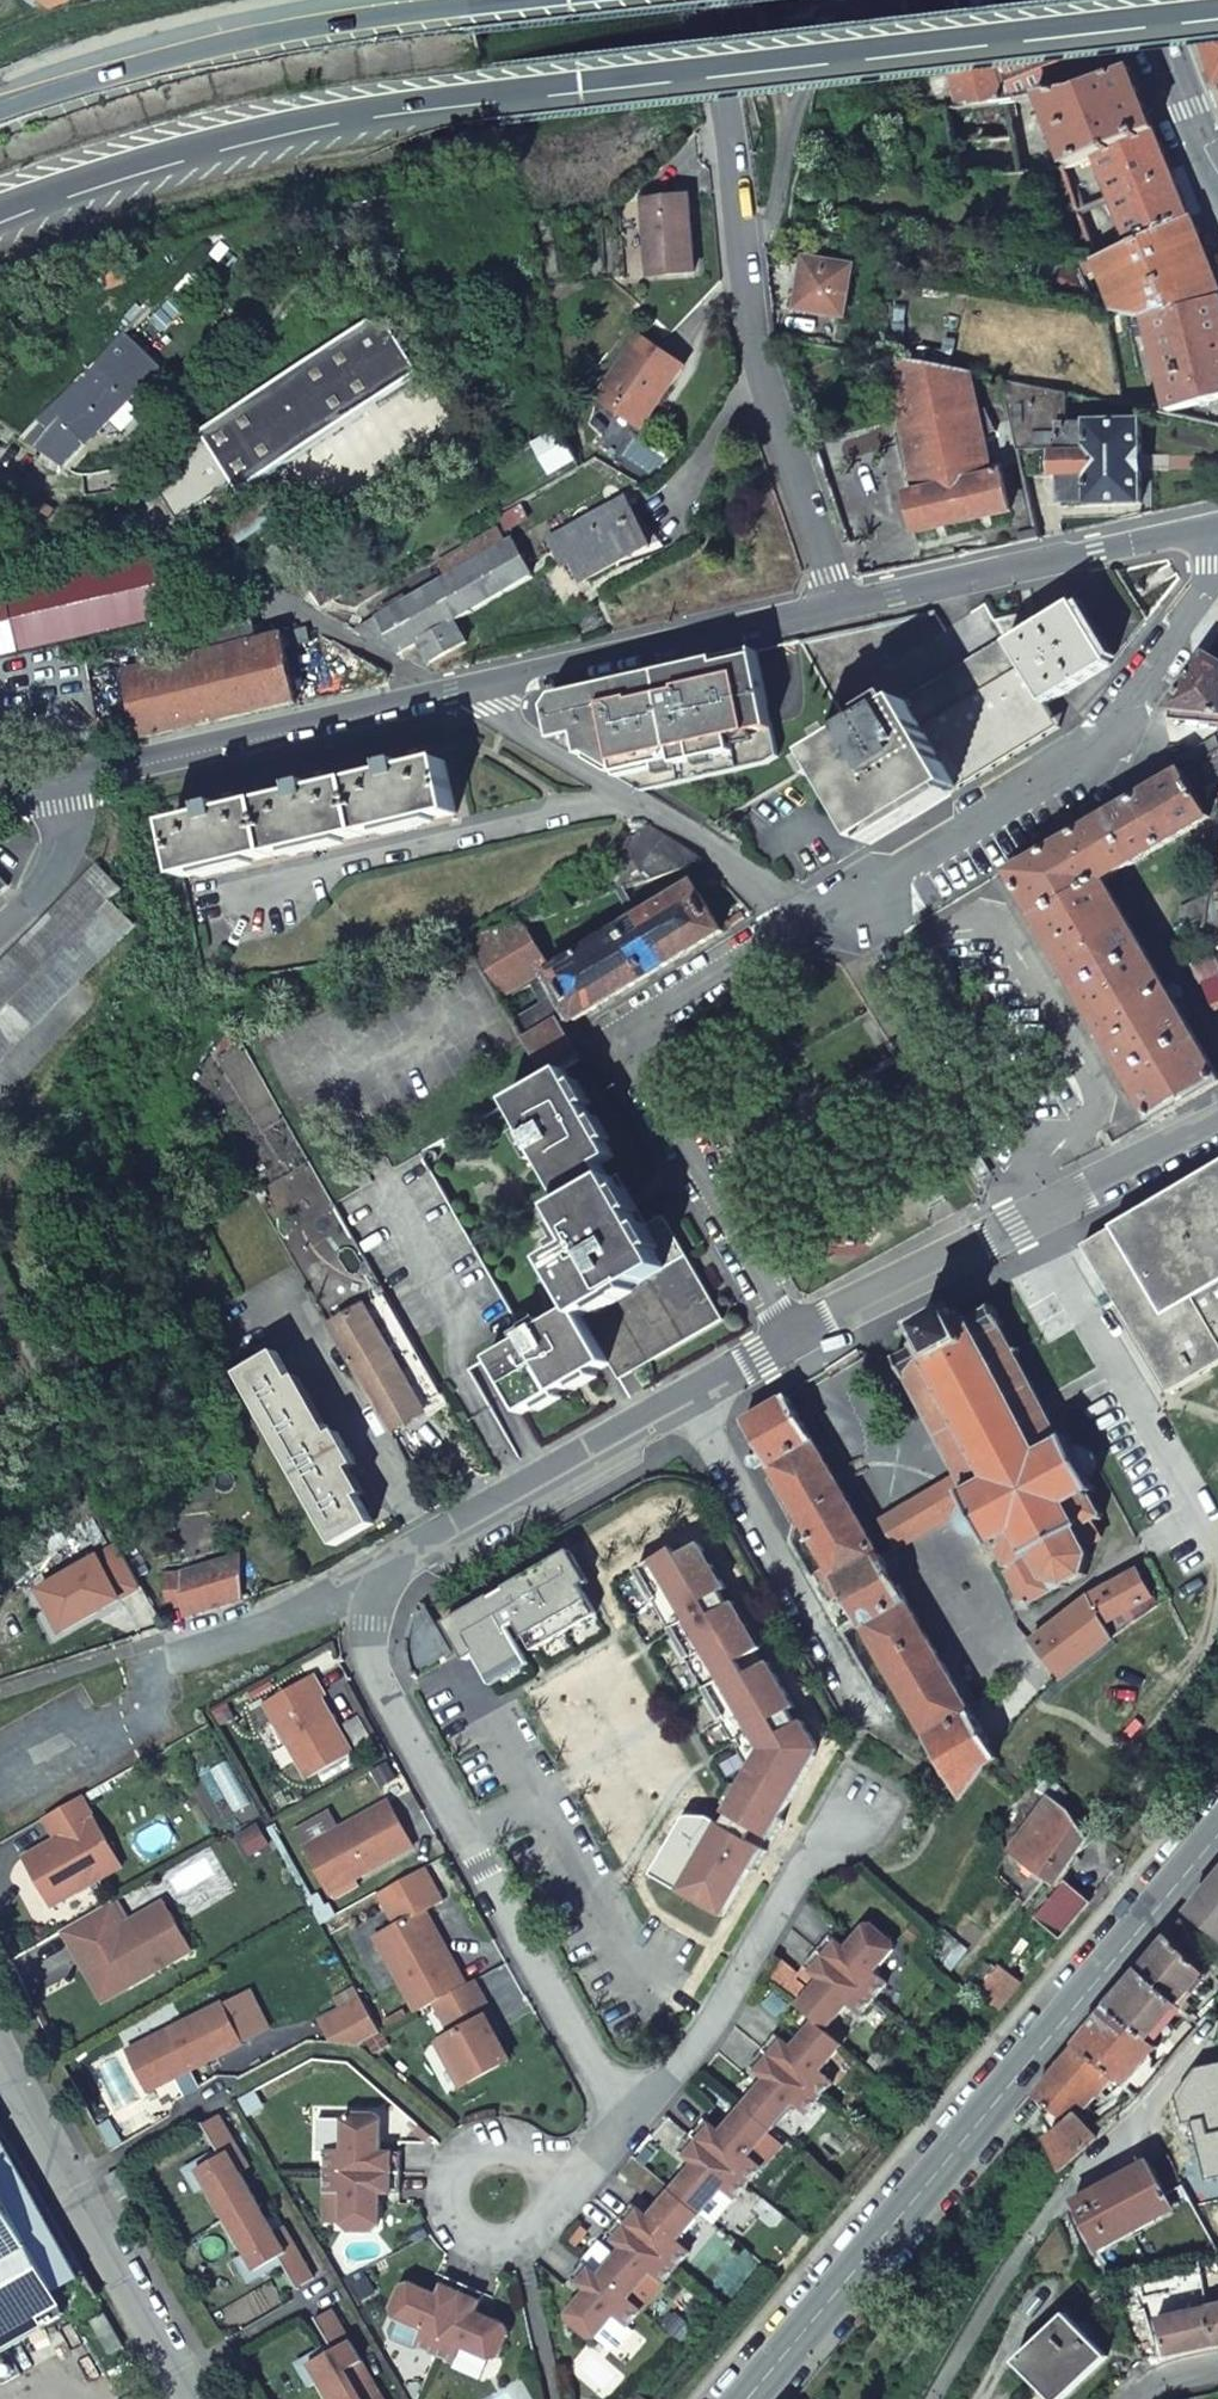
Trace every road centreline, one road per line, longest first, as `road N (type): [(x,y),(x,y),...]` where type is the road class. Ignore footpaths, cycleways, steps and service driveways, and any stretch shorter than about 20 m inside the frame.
road 1 (trunk): [(0,208),(131,164),(466,95),(1217,5)]
road 2 (residential): [(624,2117),(701,2039),(884,1738),(693,1404)]
road 3 (secondary): [(746,2398),(1217,1833)]
road 4 (residential): [(708,0),(753,339),(841,609)]
road 5 (residential): [(806,932),(1111,745),(1214,564),(1217,531)]
road 6 (residential): [(322,1600),(624,2117)]
road 7 (residential): [(806,932),(615,1041),(786,1354)]
road 8 (residential): [(0,450),(449,700)]
road 9 (residential): [(1217,1128),(786,1354)]
road 10 (residential): [(935,2398),(1058,2204),(1217,2025)]
road 11 (trunk): [(435,0),(96,65),(0,101)]
road 12 (residential): [(449,700),(722,859),(806,932)]
road 13 (residential): [(693,1404),(322,1600)]
road 14 (residential): [(449,700),(41,796)]
road 15 (residential): [(841,609),(449,700)]
road 16 (residential): [(195,2398),(0,2049)]
road 17 (residential): [(1217,525),(841,609)]
road 18 (residential): [(322,1600),(123,1656)]
road 19 (tertiary): [(1148,0),(1217,172)]
road 20 (residential): [(41,796),(72,840),(0,921)]
road 21 (residential): [(624,2117),(567,2175),(499,2193)]

